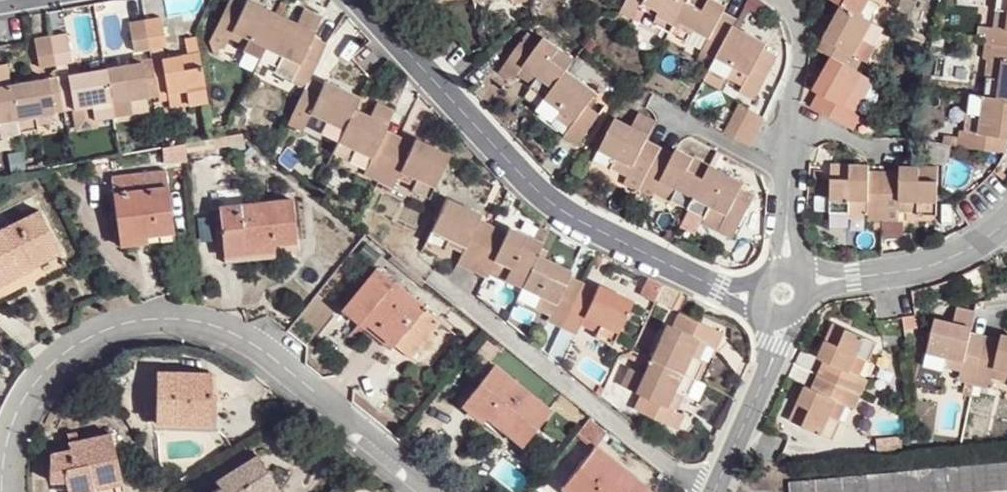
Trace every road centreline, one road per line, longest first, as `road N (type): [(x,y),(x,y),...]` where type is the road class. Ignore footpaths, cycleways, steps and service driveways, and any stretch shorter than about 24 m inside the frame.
road 1 (residential): [(1,491),(17,408),(66,351),(158,316),(203,320),(249,339),(441,491)]
road 2 (residential): [(363,0),(528,174),(710,285),(783,296)]
road 3 (residential): [(784,0),(802,66),(783,296)]
road 4 (residential): [(1006,213),(924,269),(783,296)]
road 5 (residential): [(783,296),(777,346),(716,491)]

